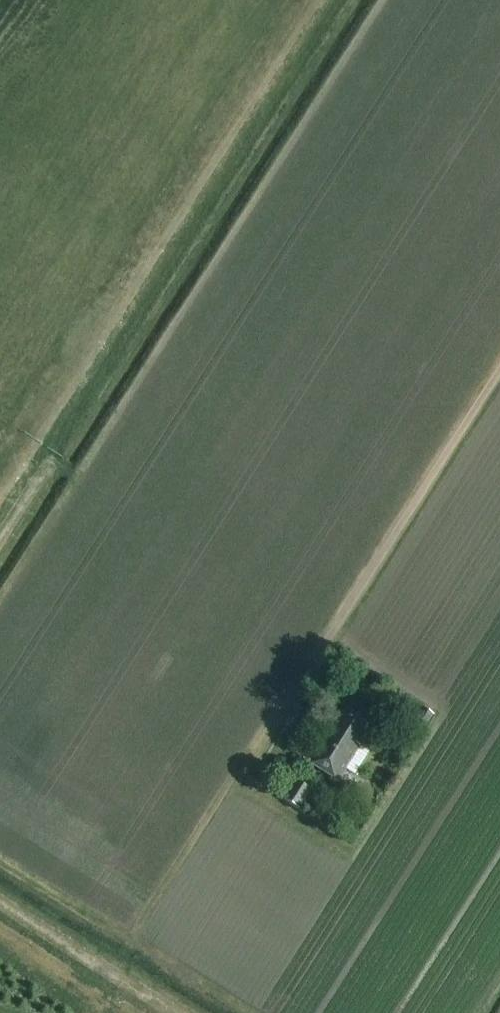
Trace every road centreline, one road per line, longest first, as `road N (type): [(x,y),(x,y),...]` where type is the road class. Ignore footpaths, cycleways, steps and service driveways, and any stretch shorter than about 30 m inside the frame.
road 1 (track): [(346,0),(0,544)]
road 2 (track): [(499,372),(323,653)]
road 3 (track): [(0,904),(173,1012)]

